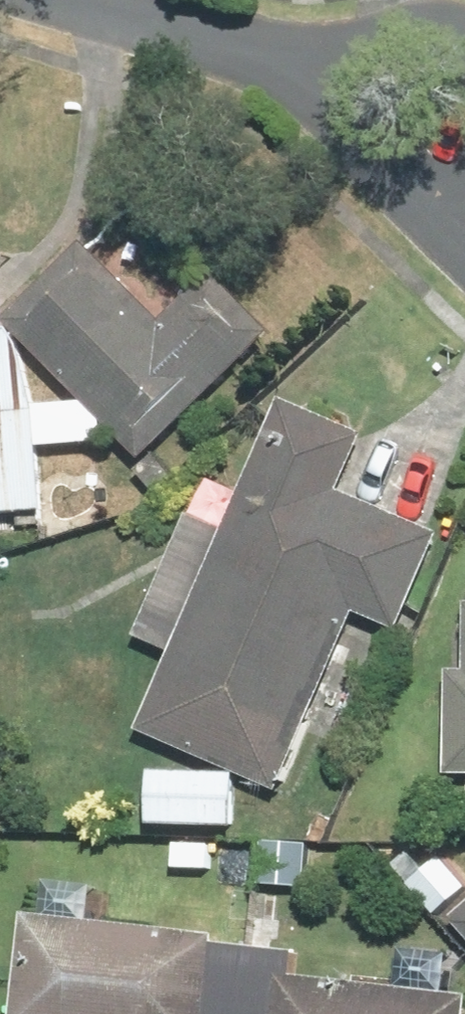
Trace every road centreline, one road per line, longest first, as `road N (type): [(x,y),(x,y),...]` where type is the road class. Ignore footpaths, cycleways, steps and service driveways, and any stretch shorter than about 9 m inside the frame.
road 1 (residential): [(112,0),(301,58)]
road 2 (residential): [(464,230),(346,103)]
road 3 (residential): [(301,58),(464,39)]

